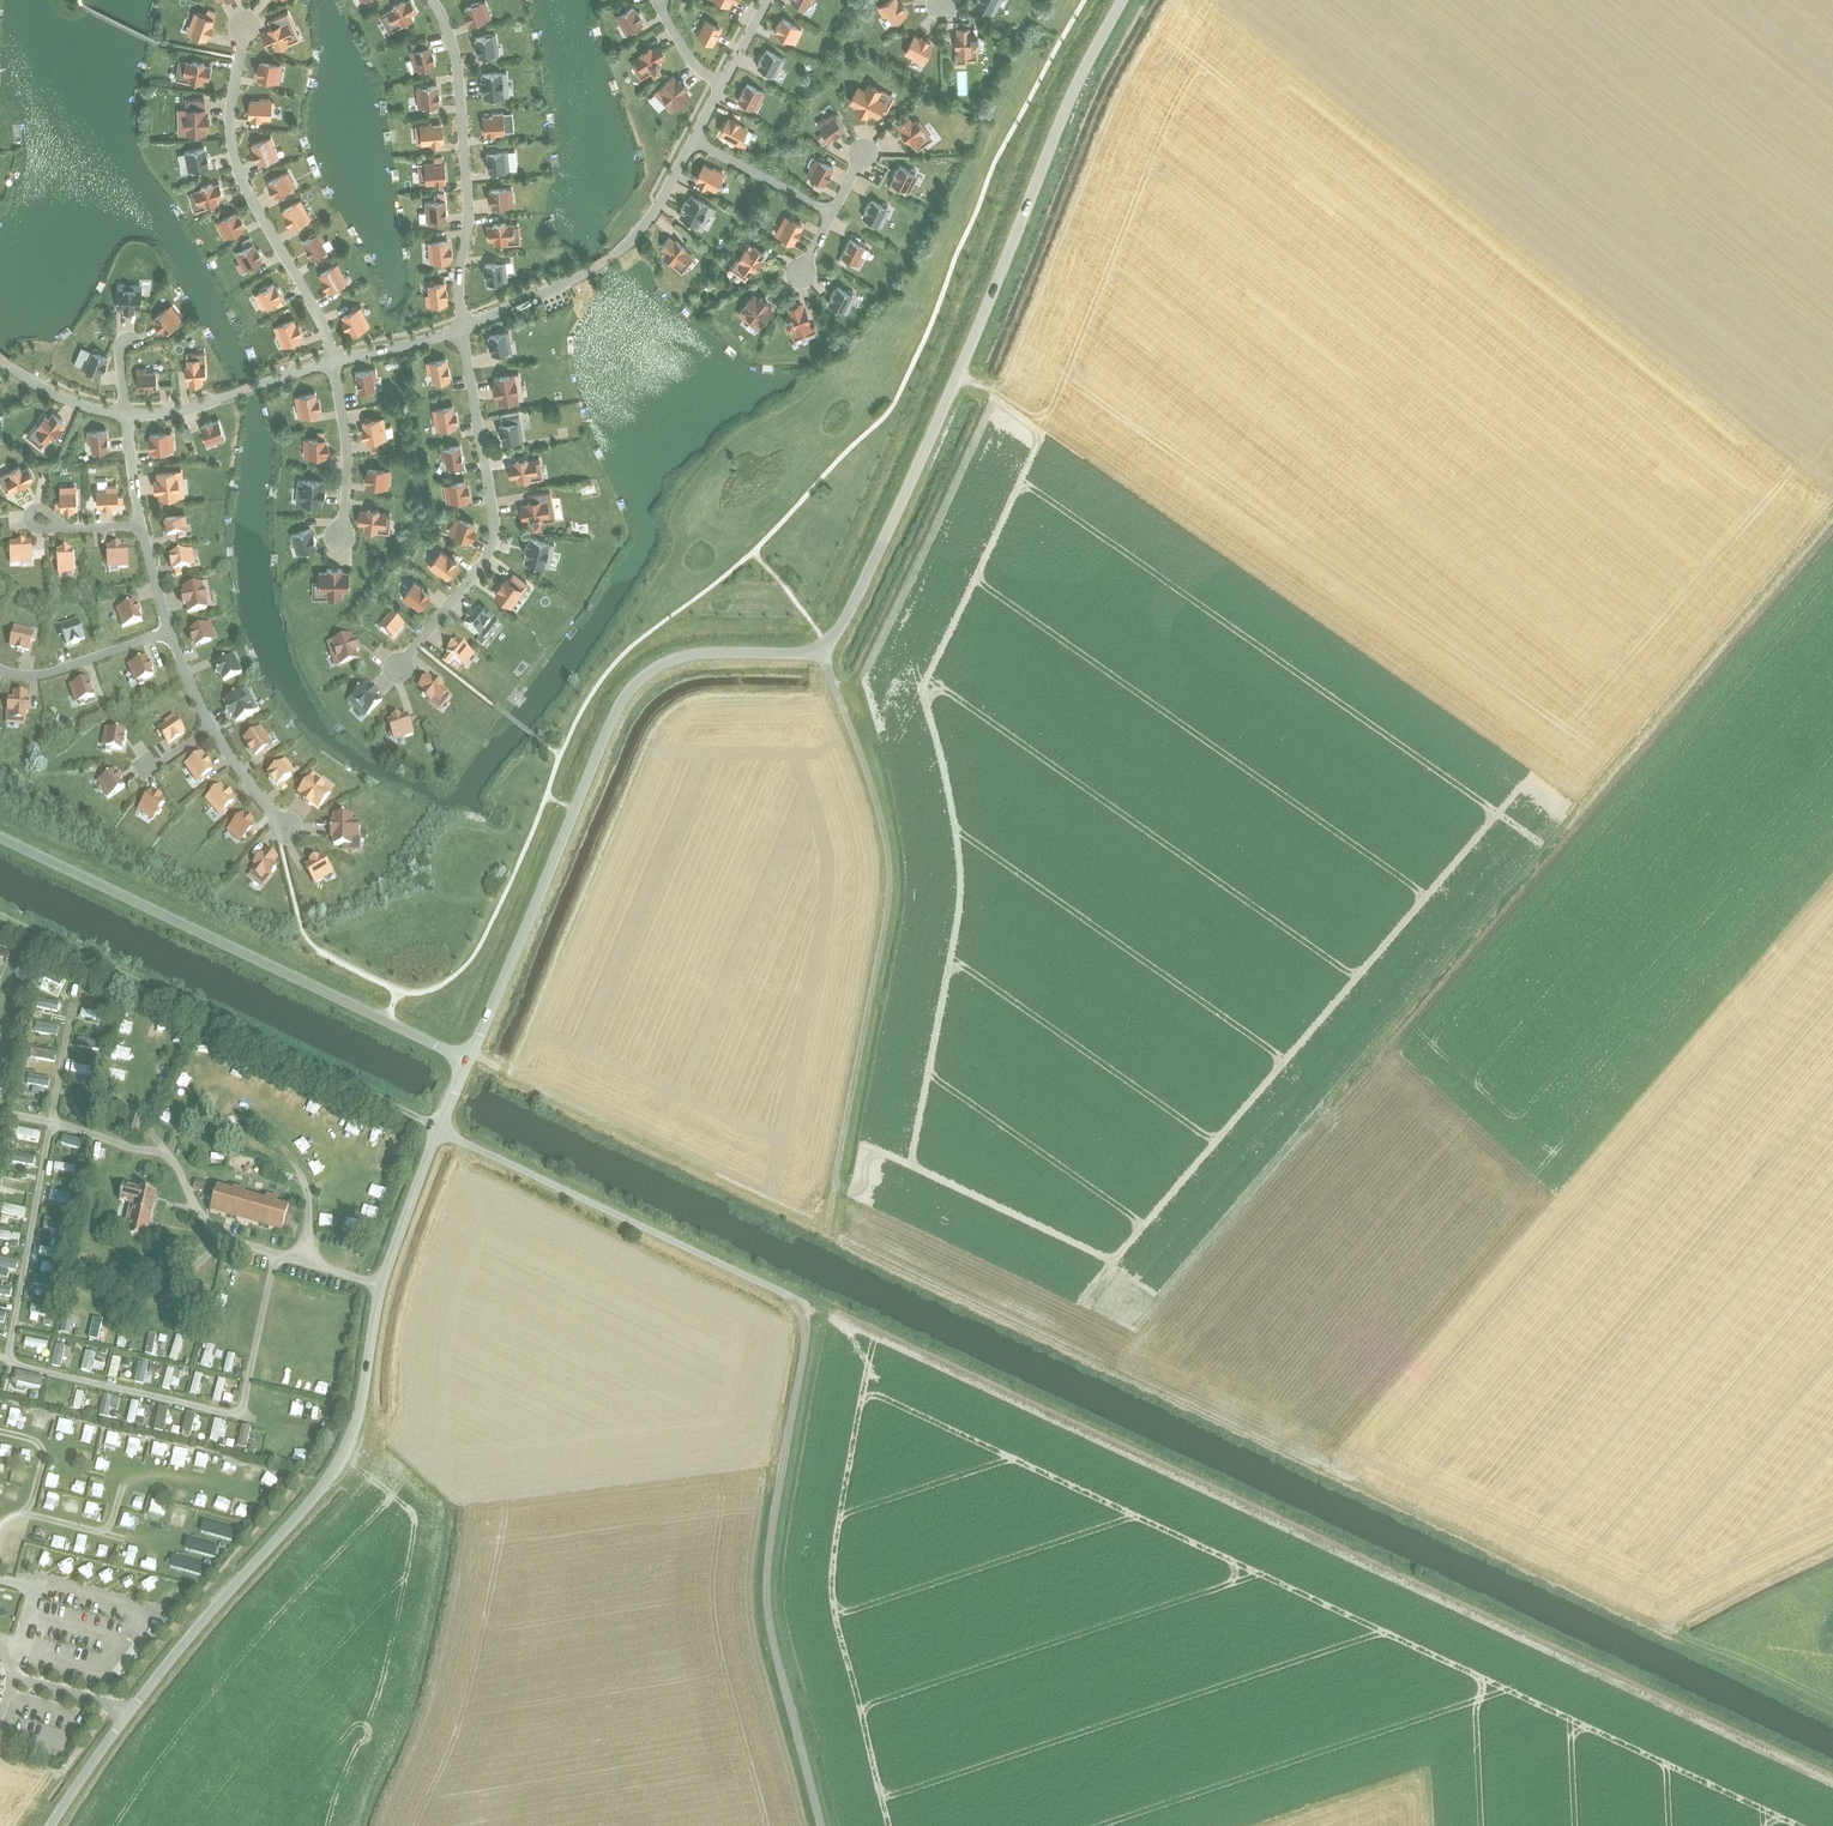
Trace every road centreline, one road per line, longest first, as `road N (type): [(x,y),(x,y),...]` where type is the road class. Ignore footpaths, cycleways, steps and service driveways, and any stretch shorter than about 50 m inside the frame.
road 1 (unclassified): [(51,1825),(127,1715),(312,1499),(346,1449),(381,1285),(437,1132)]
road 2 (unclassified): [(821,648),(855,602),(976,333),(1059,122),(1121,0)]
road 3 (unclassified): [(466,1062),(627,694),(660,667),(690,657),(821,648)]
road 4 (unclassified): [(830,1208),(889,869),(872,791),(821,648)]
road 5 (unclassified): [(466,1062),(0,838)]
road 6 (track): [(821,1825),(767,1597),(805,1321)]
road 7 (track): [(437,1132),(0,916)]
road 8 (unclassified): [(805,1321),(786,1296),(437,1132)]
road 9 (track): [(254,1351),(99,1315)]

